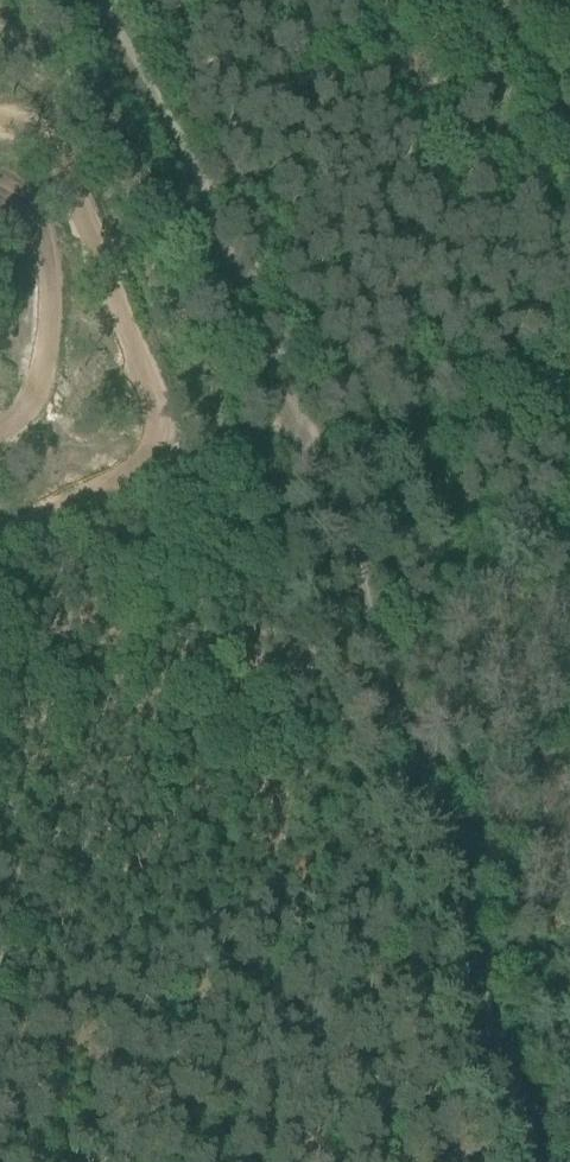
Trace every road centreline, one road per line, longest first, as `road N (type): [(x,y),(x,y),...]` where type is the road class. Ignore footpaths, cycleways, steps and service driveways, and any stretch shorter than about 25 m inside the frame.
road 1 (track): [(96,0),(309,456)]
road 2 (track): [(309,456),(437,850)]
road 3 (track): [(437,850),(545,1161)]
road 4 (track): [(372,444),(449,439),(569,386)]

